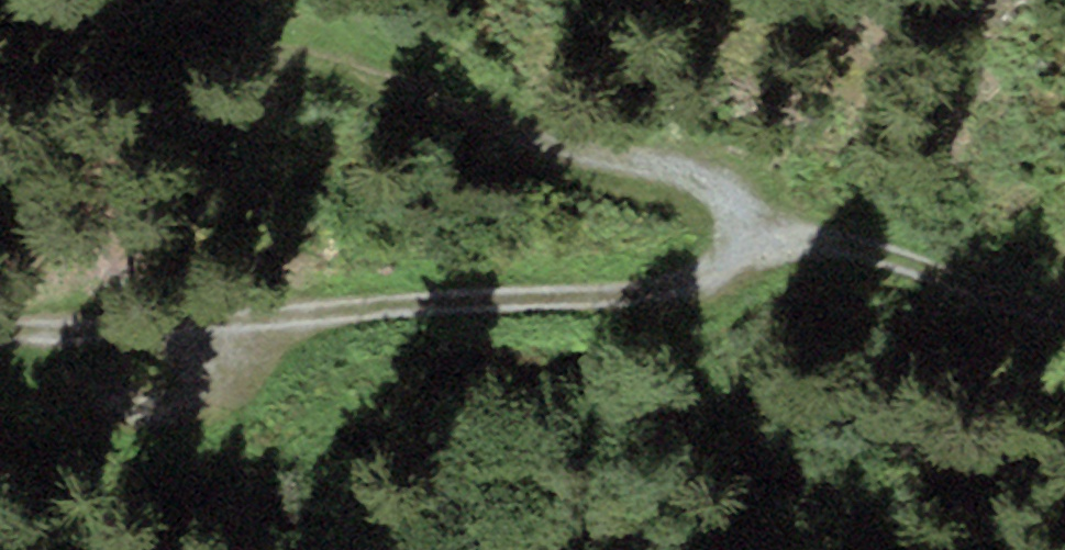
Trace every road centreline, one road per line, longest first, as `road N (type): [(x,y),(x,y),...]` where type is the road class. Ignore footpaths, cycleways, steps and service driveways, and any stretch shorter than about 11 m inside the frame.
road 1 (track): [(742,222),(741,189),(691,159),(239,53),(79,37),(15,0)]
road 2 (track): [(0,325),(328,304),(657,297),(727,273),(742,222)]
road 3 (track): [(1064,315),(742,222)]

